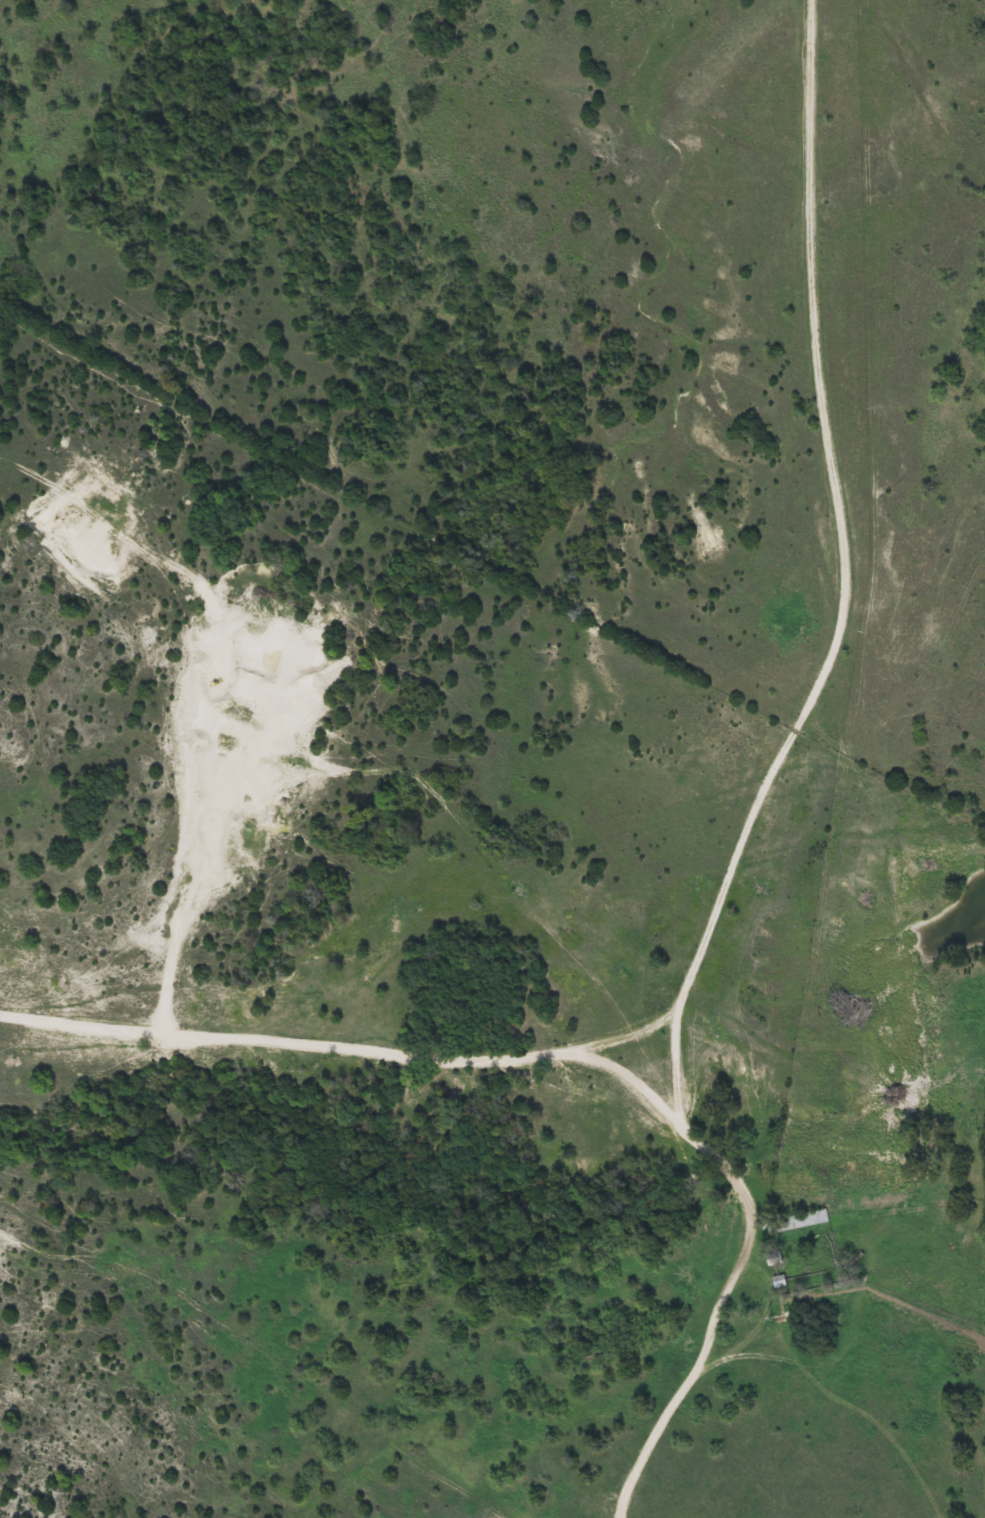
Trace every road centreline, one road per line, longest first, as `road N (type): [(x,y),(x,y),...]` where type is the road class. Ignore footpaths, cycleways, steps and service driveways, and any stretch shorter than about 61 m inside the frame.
road 1 (residential): [(765,1274),(749,1224),(684,1098),(684,1043),(860,634),(865,508),(850,498),(835,327),(824,0)]
road 2 (residential): [(684,1043),(509,1058),(0,1025)]
road 3 (residential): [(984,1194),(976,1235),(765,1274),(725,1368),(627,1517)]

